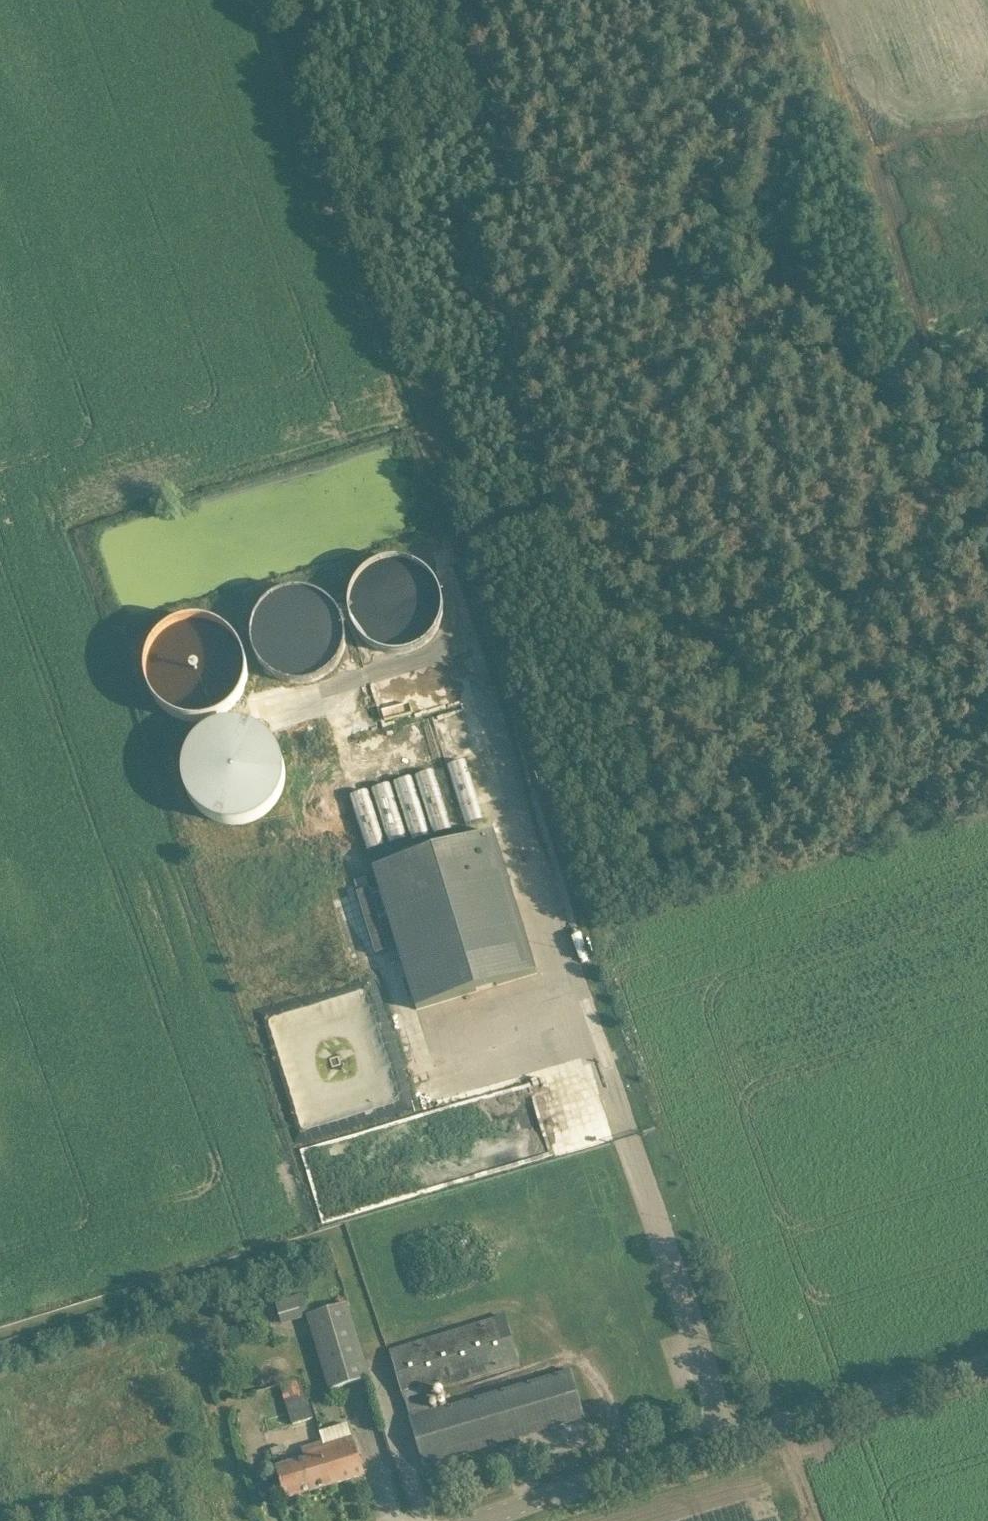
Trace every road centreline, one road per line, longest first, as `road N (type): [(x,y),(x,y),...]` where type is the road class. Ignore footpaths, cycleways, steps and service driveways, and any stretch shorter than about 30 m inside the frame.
road 1 (unclassified): [(483,1520),(987,1368)]

